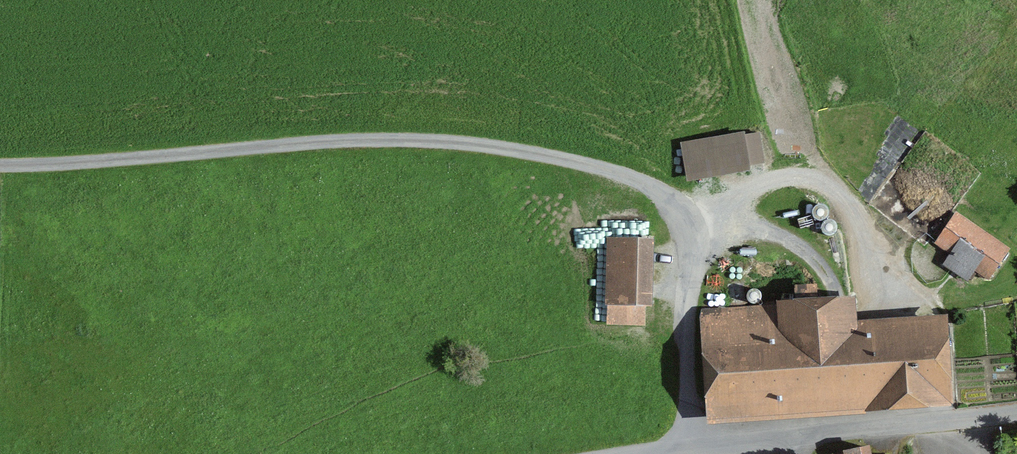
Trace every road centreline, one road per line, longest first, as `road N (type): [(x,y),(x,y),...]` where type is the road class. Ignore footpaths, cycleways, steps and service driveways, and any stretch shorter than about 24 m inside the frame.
road 1 (unclassified): [(0,161),(403,132),(522,146),(651,179),(684,211),(692,269),(684,442)]
road 2 (unclassified): [(1016,408),(789,432)]
road 3 (unclassified): [(684,442),(563,453)]

